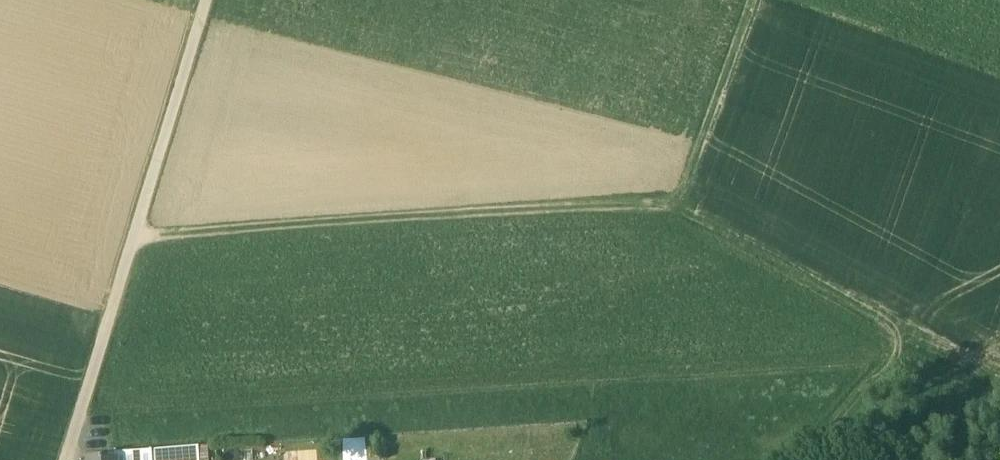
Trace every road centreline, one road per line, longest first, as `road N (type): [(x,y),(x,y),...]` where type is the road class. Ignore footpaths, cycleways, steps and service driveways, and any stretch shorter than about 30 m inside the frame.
road 1 (track): [(898,333),(692,212),(136,235)]
road 2 (track): [(208,0),(71,437)]
road 3 (track): [(999,384),(898,333),(806,459)]
road 4 (track): [(692,212),(767,0)]

